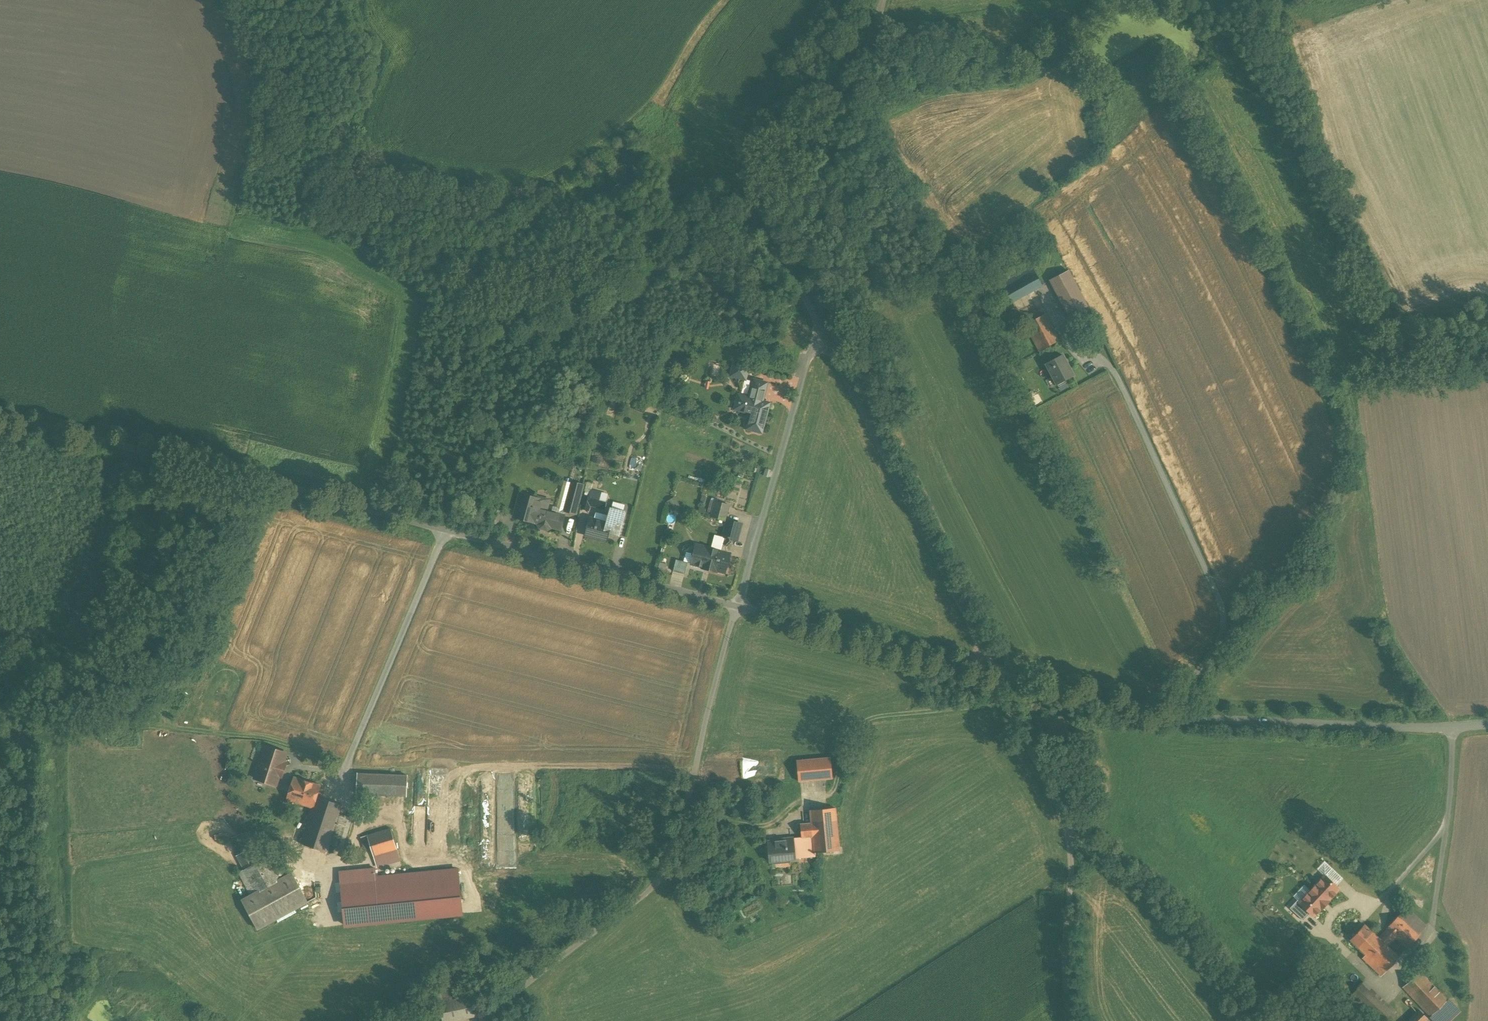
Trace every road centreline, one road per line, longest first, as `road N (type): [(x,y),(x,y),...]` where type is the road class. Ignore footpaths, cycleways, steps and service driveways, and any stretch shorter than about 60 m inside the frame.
road 1 (unclassified): [(0,418),(739,608)]
road 2 (unclassified): [(992,672),(1201,720),(1487,725)]
road 3 (unclassified): [(822,330),(755,195),(749,144),(763,114),(868,42),(883,0)]
road 4 (unclassified): [(992,672),(822,330)]
road 5 (track): [(992,672),(1067,829),(1075,868),(1063,999),(1073,1020)]
road 6 (unclassified): [(739,608),(822,330)]
road 7 (unclassified): [(739,608),(992,672)]
road 8 (track): [(1003,693),(976,708),(860,724),(831,795)]

